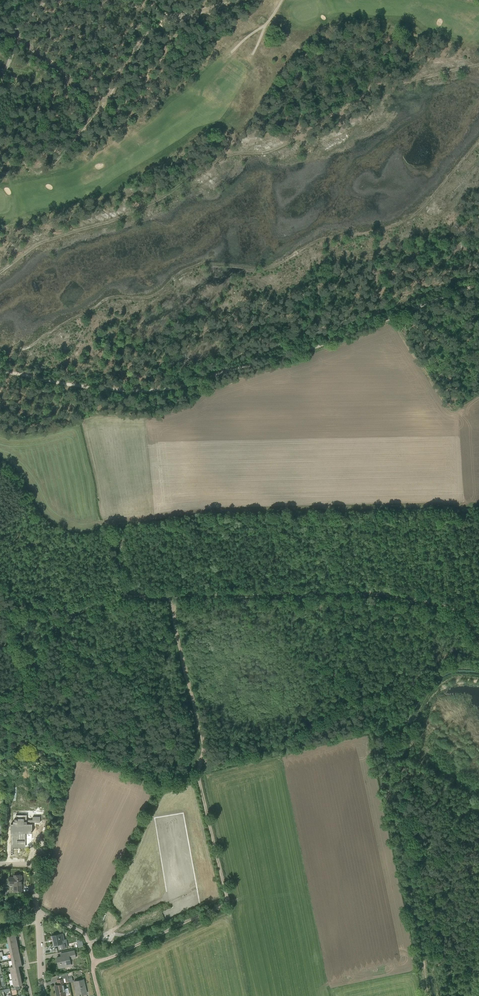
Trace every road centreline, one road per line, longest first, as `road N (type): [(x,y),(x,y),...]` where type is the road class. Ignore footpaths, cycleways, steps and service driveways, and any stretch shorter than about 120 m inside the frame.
road 1 (track): [(0,373),(166,390),(305,351),(478,286)]
road 2 (track): [(478,636),(462,615),(392,593),(172,595)]
road 3 (track): [(0,143),(32,169),(51,173),(127,123),(100,95),(0,30)]
road 4 (track): [(93,964),(226,903),(198,775)]
road 5 (track): [(198,775),(158,777),(77,745),(31,712),(0,713)]
road 6 (track): [(172,595),(203,748),(198,775)]
road 7 (track): [(100,95),(143,35),(246,0)]
road 8 (residential): [(42,995),(34,864),(0,861)]

